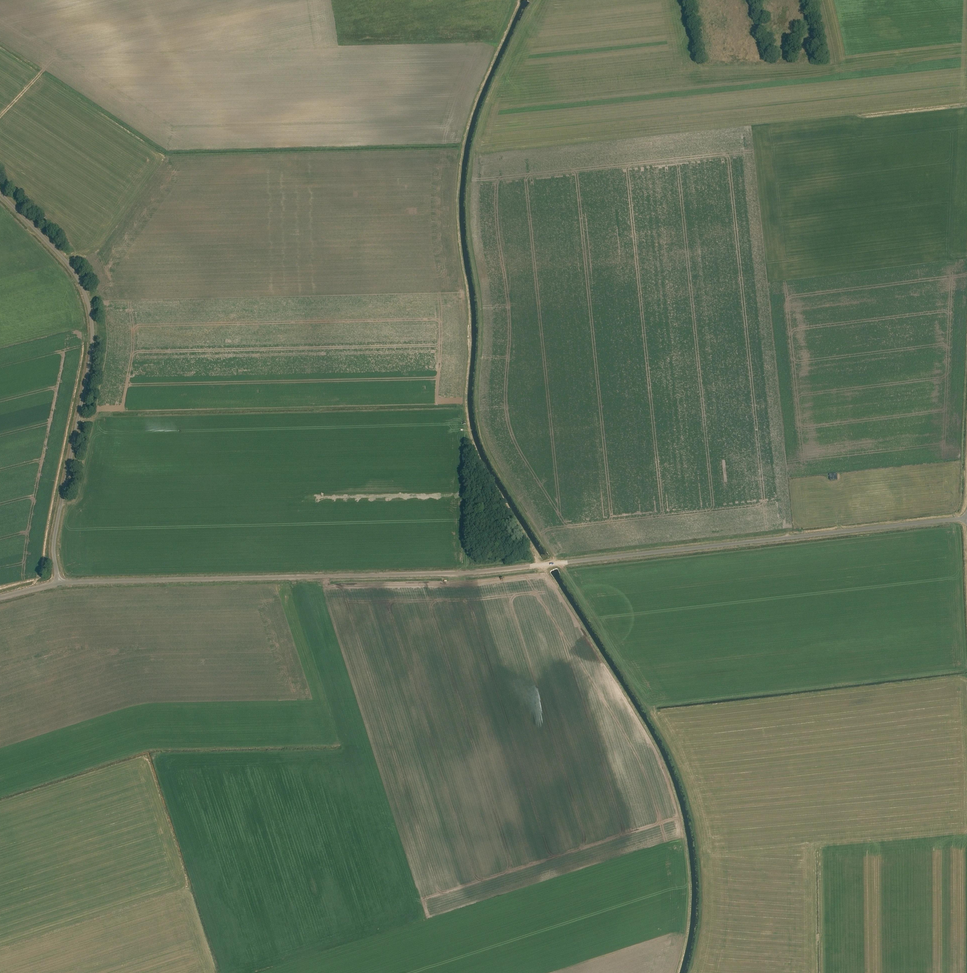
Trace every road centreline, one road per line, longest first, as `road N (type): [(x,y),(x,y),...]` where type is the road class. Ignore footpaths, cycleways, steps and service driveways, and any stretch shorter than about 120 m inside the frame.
road 1 (unclassified): [(59,583),(470,573),(966,518)]
road 2 (track): [(534,0),(476,136),(469,224),(482,327),(483,436),(554,564)]
road 3 (unclassified): [(59,583),(56,525),(92,329),(71,267),(0,193)]

